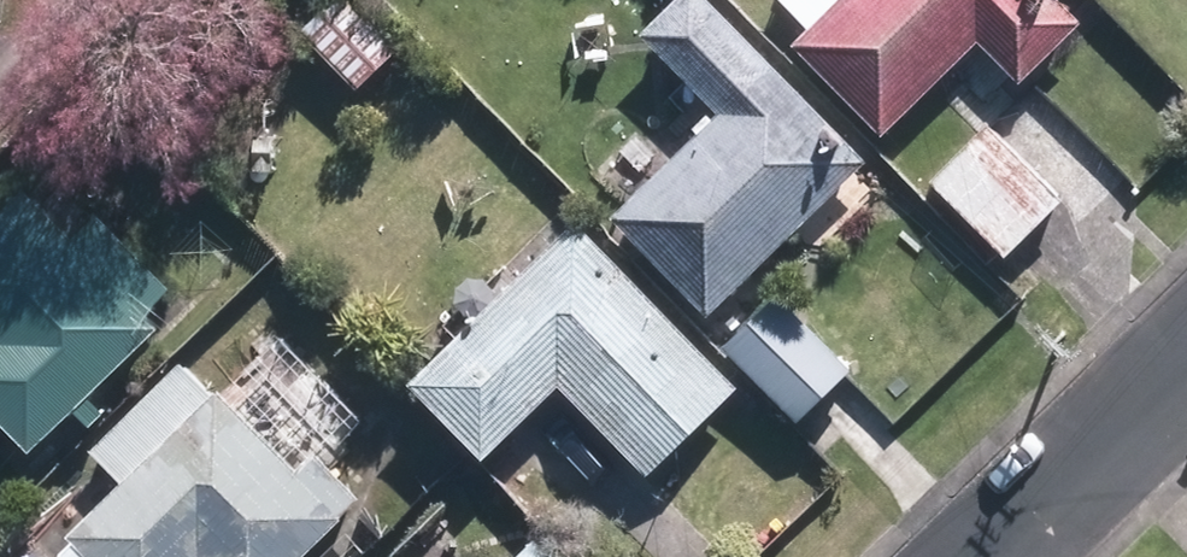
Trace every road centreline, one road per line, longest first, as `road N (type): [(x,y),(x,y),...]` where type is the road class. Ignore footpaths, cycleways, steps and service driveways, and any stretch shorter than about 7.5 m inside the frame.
road 1 (residential): [(1186,371),(995,556)]

